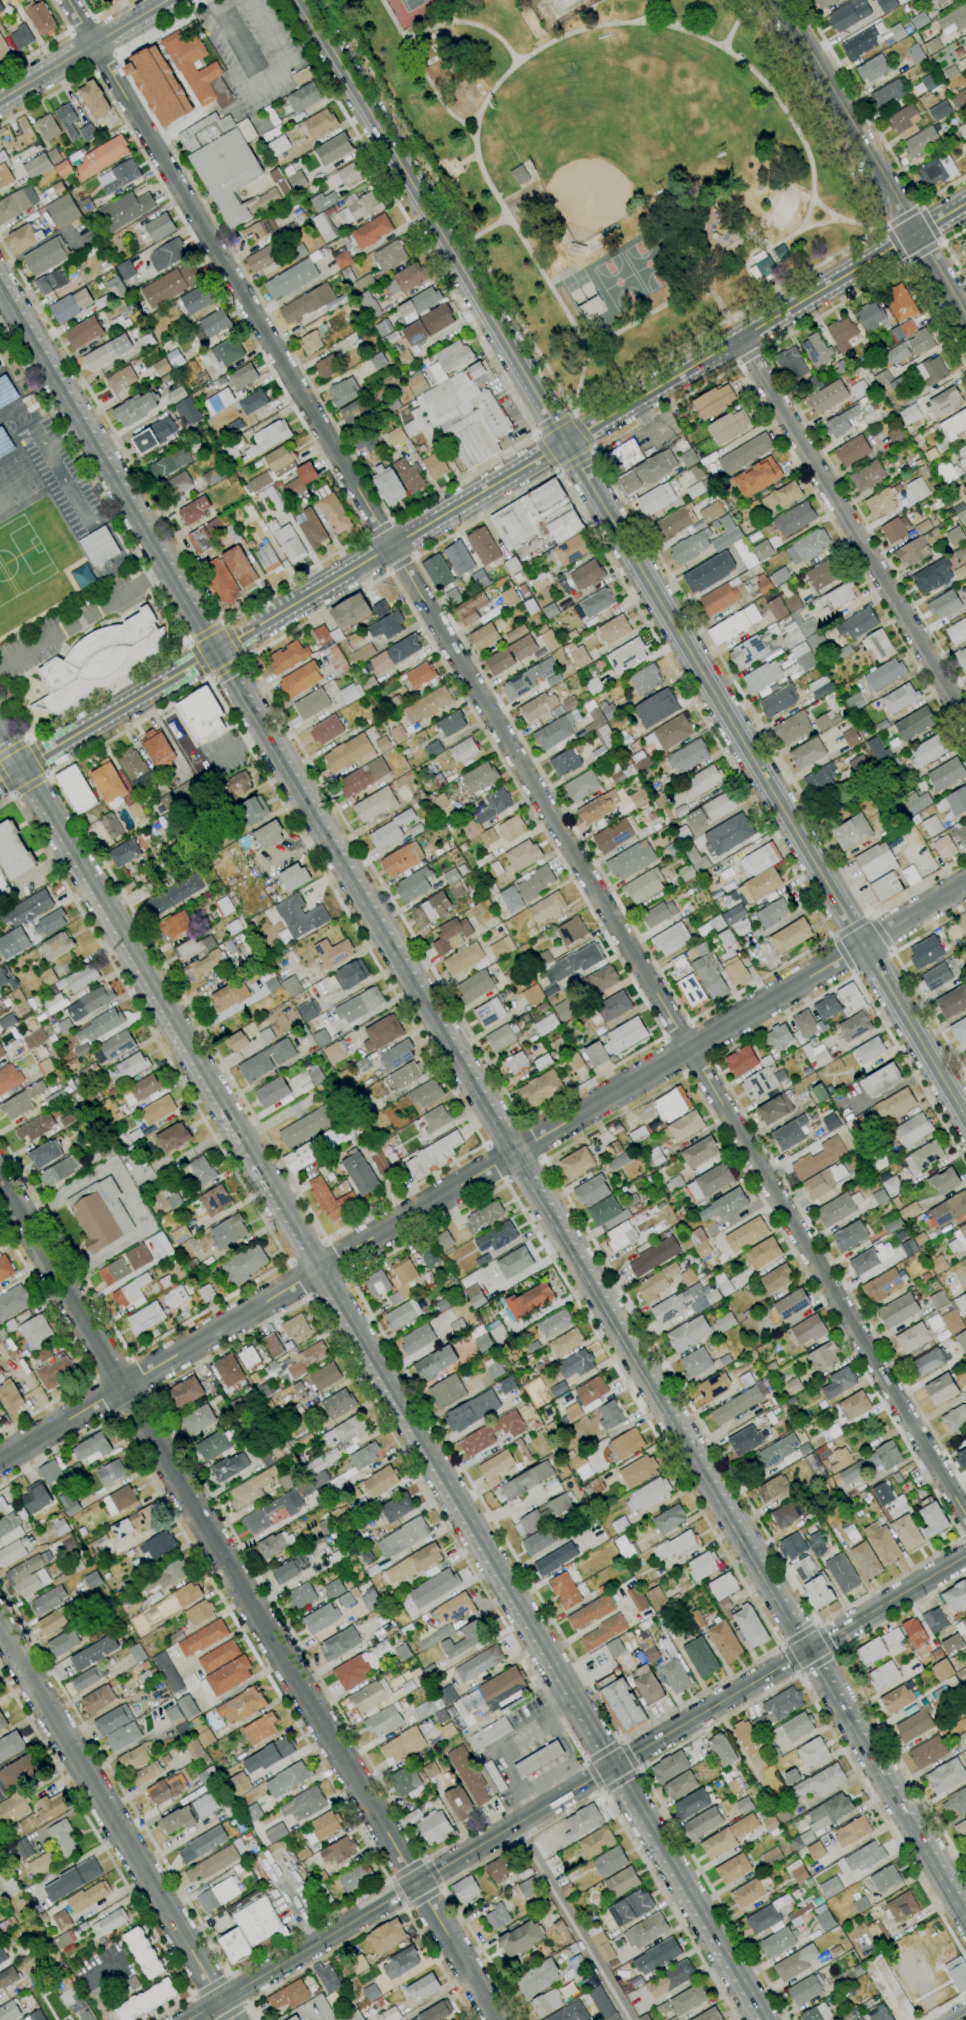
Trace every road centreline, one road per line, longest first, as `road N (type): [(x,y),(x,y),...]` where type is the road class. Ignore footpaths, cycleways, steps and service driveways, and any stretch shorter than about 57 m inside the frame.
road 1 (tertiary): [(965,1514),(70,0)]
road 2 (residential): [(0,1462),(965,885)]
road 3 (residential): [(499,2019),(0,1180)]
road 4 (secondary): [(803,1650),(191,2019)]
road 5 (secondary): [(965,1116),(621,537)]
road 6 (secondary): [(510,1155),(233,688)]
road 7 (secondary): [(803,1650),(527,1185)]
road 8 (secondary): [(22,766),(290,1217)]
road 9 (secondary): [(320,1269),(554,1664)]
road 10 (residential): [(233,2019),(0,1628)]
road 11 (secondary): [(534,390),(305,0)]
road 12 (residential): [(965,718),(740,338)]
road 13 (secondary): [(211,652),(0,296)]
road 14 (tertiary): [(565,443),(914,234)]
road 15 (residential): [(965,322),(781,0)]
road 16 (tertiary): [(299,600),(565,443)]
road 17 (secondary): [(613,1764),(764,2019)]
road 18 (secondary): [(965,1925),(831,1697)]
road 19 (tertiary): [(22,766),(211,652)]
road 20 (secondary): [(965,1556),(803,1650)]

